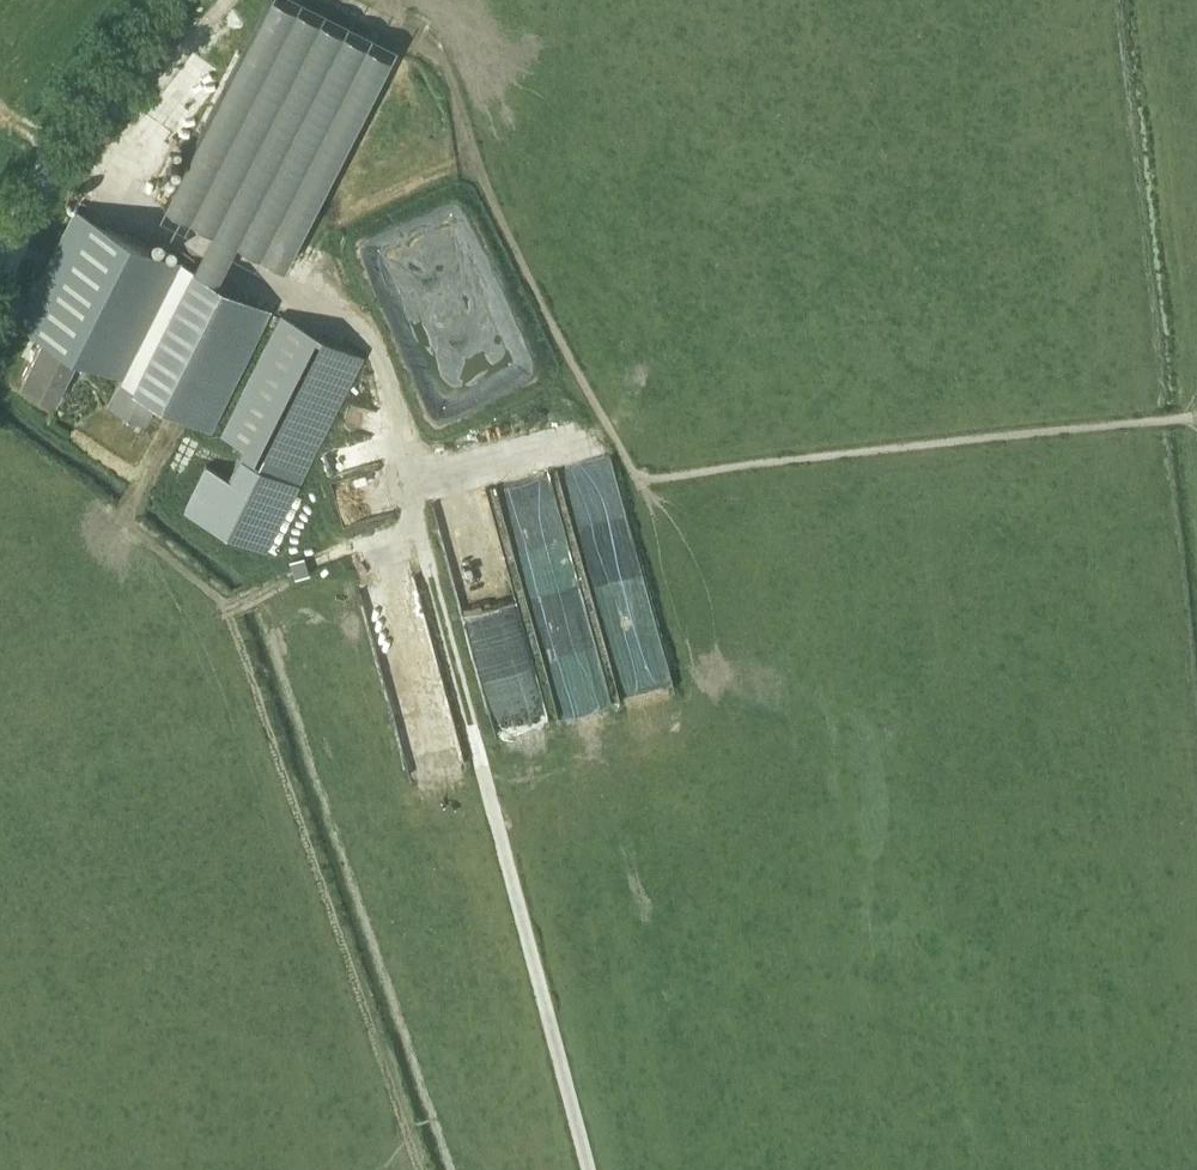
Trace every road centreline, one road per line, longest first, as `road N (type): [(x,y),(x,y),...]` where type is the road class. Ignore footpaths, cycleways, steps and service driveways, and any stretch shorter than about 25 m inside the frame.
road 1 (tertiary): [(0,254),(95,76),(154,0)]

